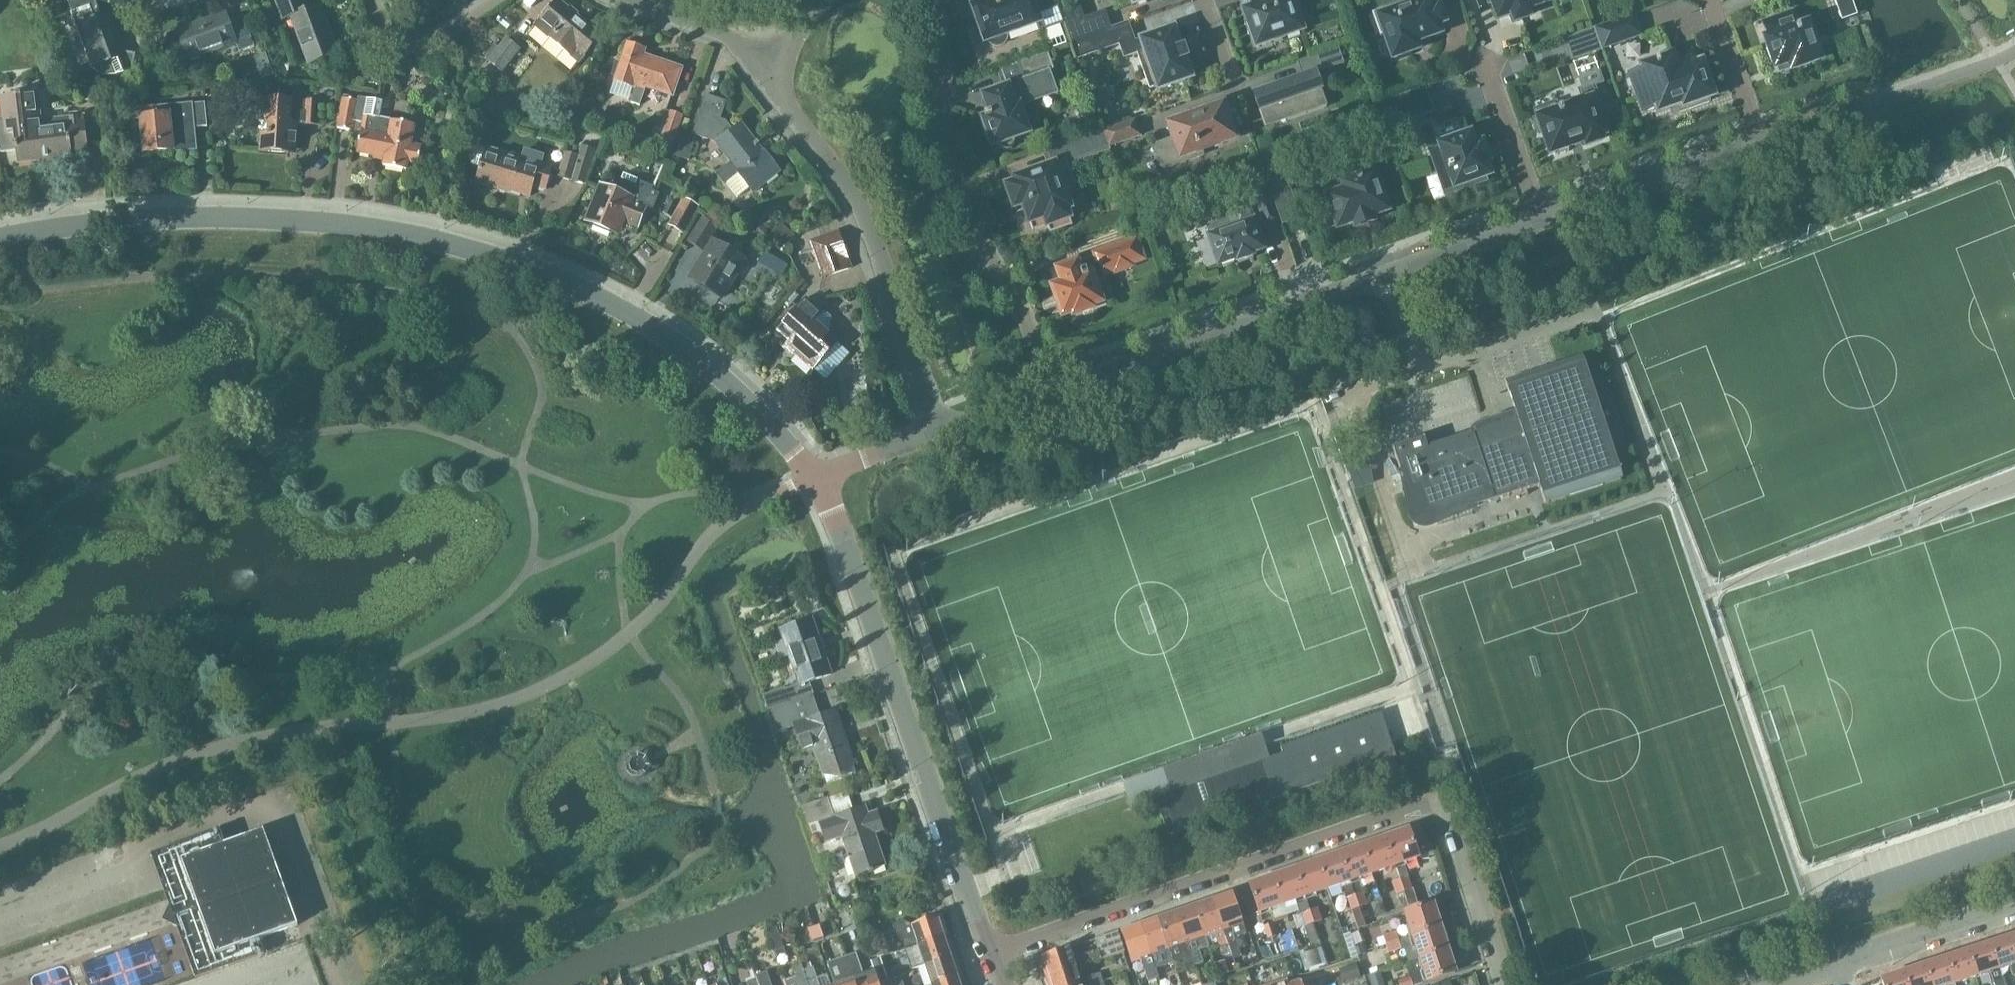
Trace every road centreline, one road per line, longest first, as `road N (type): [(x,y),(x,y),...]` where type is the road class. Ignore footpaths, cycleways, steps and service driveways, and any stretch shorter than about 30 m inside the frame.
road 1 (residential): [(821,477),(711,366),(631,313),(496,255),(396,229),(277,218),(118,221),(0,236)]
road 2 (residential): [(1054,392),(1541,222)]
road 3 (residential): [(990,956),(821,477)]
road 4 (residential): [(990,956),(1430,802)]
road 5 (residential): [(942,431),(866,215),(787,105),(769,65)]
road 6 (residential): [(1054,392),(1013,286),(965,210),(946,139),(942,51)]
road 7 (residential): [(1541,222),(1761,143)]
road 8 (residential): [(1504,984),(1450,813),(1430,802)]
road 9 (residential): [(1842,964),(2014,907)]
road 10 (residential): [(1541,222),(1486,61)]
road 11 (residential): [(769,65),(727,36),(625,0)]
road 12 (residential): [(371,0),(387,33),(417,44),(495,0)]
road 13 (residential): [(1761,143),(1712,0)]
road 14 (residential): [(821,477),(942,431)]

